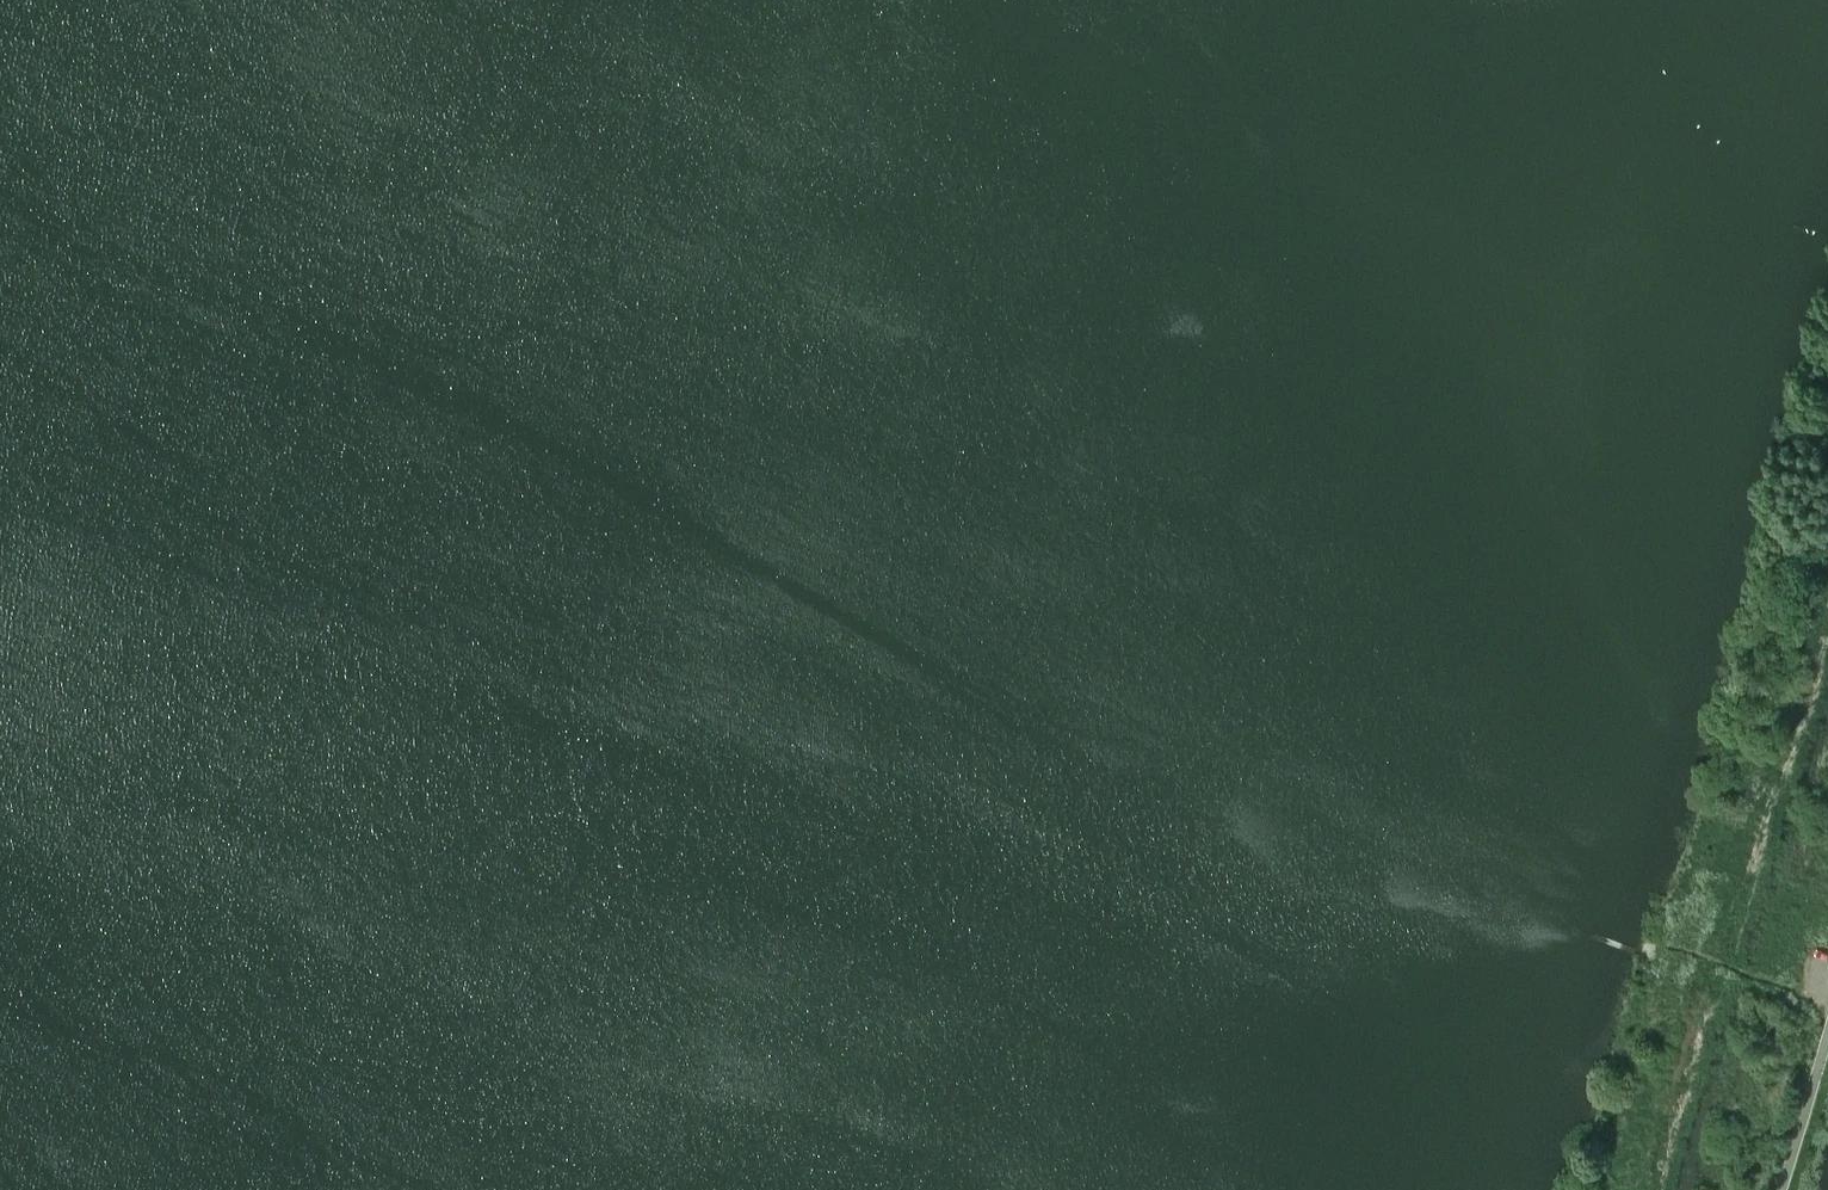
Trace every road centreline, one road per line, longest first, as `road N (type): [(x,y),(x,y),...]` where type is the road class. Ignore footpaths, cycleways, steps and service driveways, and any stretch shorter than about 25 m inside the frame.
road 1 (unclassified): [(1783,1189),(1827,1037)]

